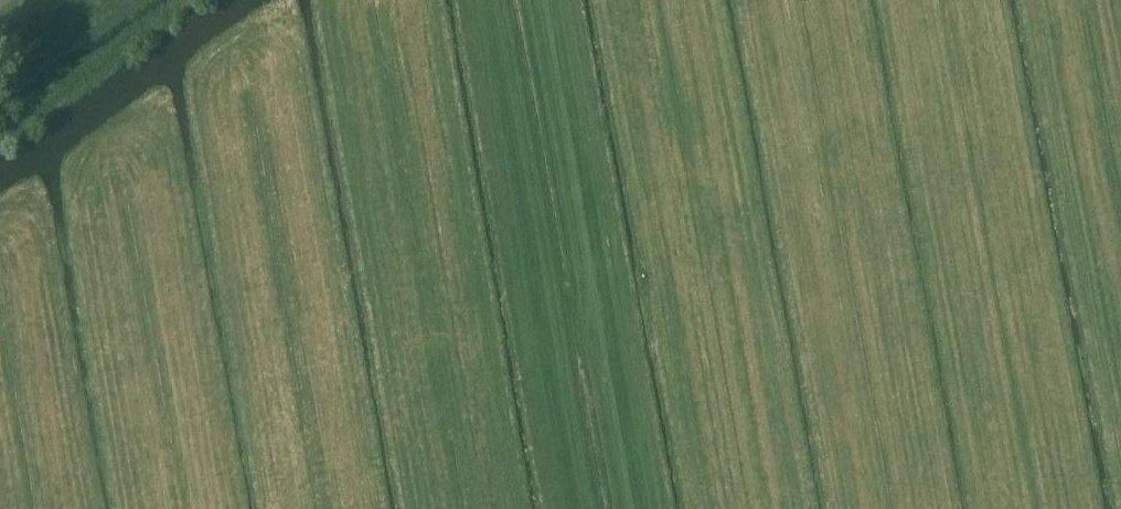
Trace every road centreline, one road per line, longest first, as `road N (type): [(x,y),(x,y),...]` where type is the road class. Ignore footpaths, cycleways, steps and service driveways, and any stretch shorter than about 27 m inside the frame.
road 1 (track): [(0,136),(192,0)]

